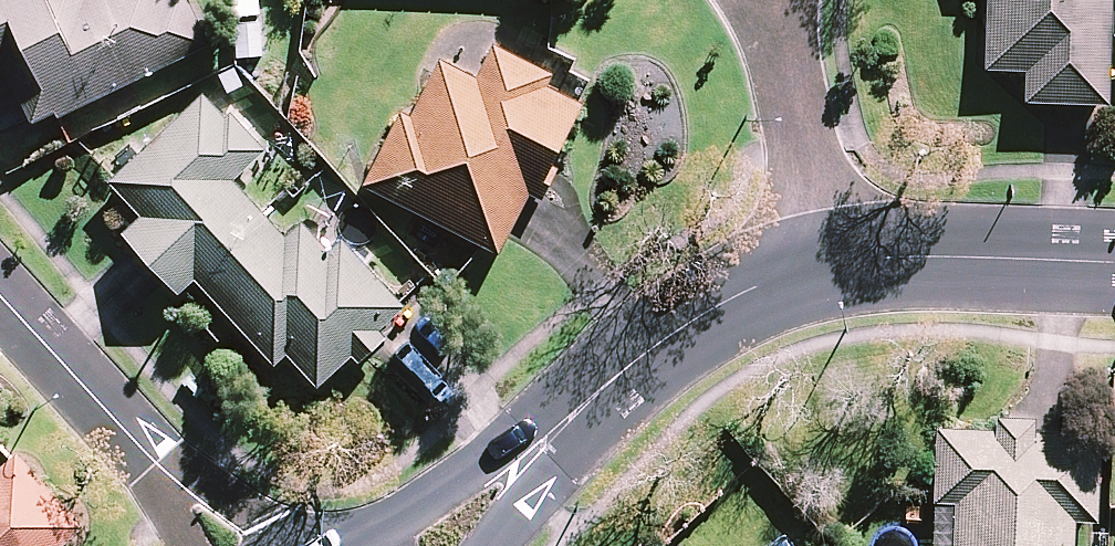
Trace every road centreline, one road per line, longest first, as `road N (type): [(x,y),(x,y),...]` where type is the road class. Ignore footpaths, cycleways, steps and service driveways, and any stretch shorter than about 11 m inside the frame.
road 1 (residential): [(555,433),(632,363),(703,315),(822,271)]
road 2 (residential): [(822,271),(888,258),(1114,262)]
road 3 (residential): [(772,0),(822,271)]
road 4 (residential): [(0,295),(155,464)]
road 5 (residential): [(361,545),(479,470),(555,433)]
road 6 (residential): [(155,464),(220,491),(288,545)]
road 7 (residential): [(555,433),(522,512),(496,545)]

